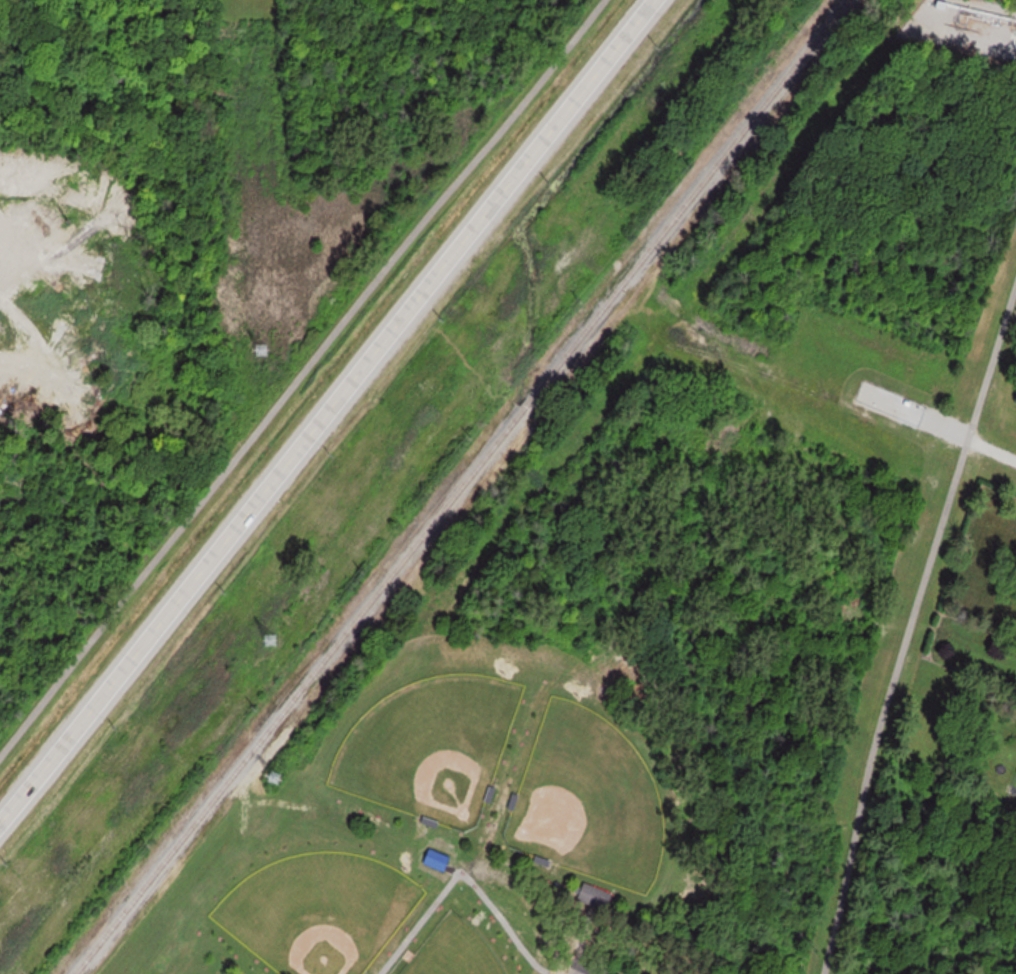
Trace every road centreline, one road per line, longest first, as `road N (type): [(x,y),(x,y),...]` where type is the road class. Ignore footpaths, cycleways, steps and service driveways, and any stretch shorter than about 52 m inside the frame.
road 1 (secondary): [(0,817),(653,0)]

